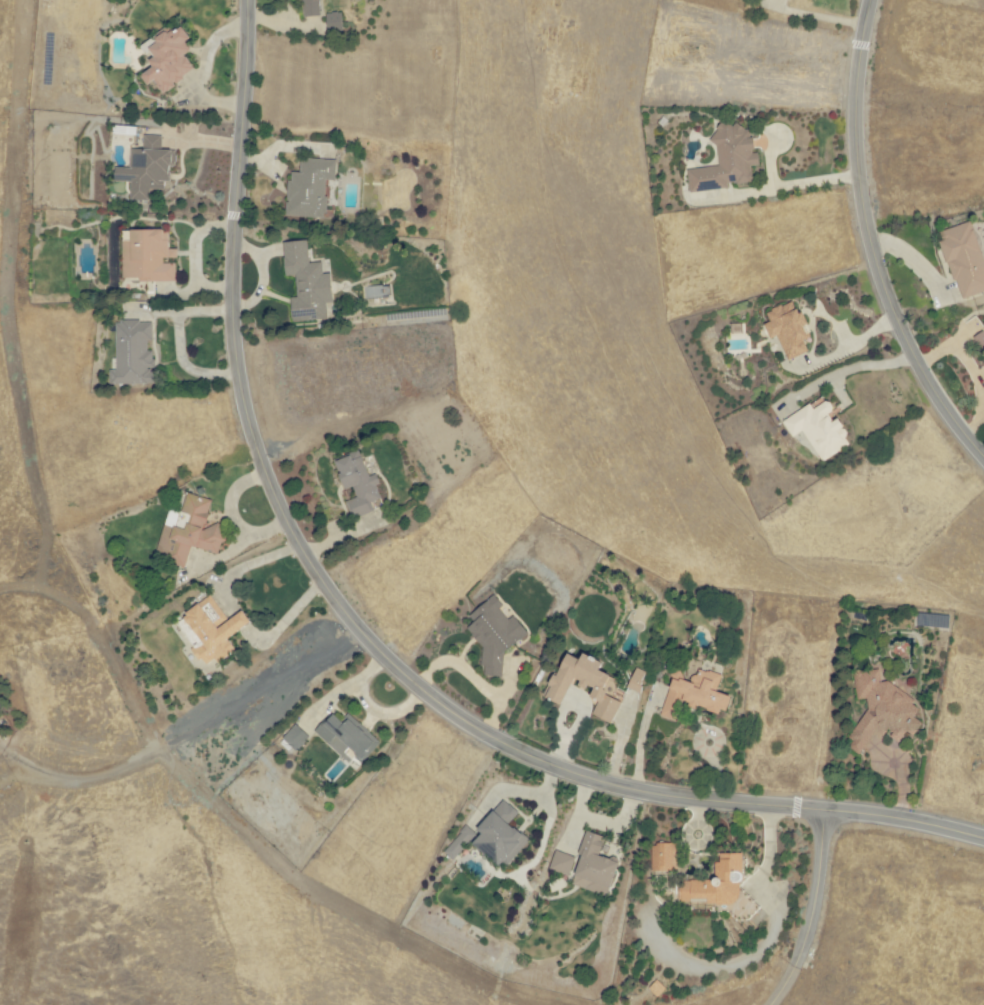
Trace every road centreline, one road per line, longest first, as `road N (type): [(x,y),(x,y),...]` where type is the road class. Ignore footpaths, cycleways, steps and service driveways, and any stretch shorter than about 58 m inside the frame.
road 1 (residential): [(374,649),(288,532),(241,407),(230,312),(243,0)]
road 2 (residential): [(983,837),(896,818),(664,799),(597,784),(464,724),(374,649)]
road 3 (residential): [(868,0),(851,123),(870,258),(914,366),(983,463)]
road 4 (track): [(770,1004),(804,937),(821,811)]

